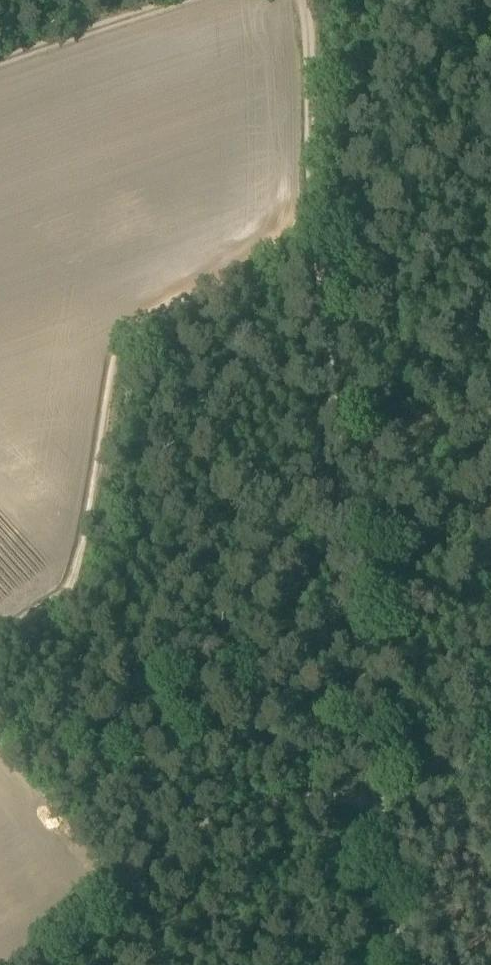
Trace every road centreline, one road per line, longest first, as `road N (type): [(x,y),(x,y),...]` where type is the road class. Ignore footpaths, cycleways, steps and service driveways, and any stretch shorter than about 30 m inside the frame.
road 1 (track): [(392,964),(320,376),(305,0)]
road 2 (track): [(376,791),(198,821),(25,964)]
road 3 (track): [(200,0),(0,70)]

